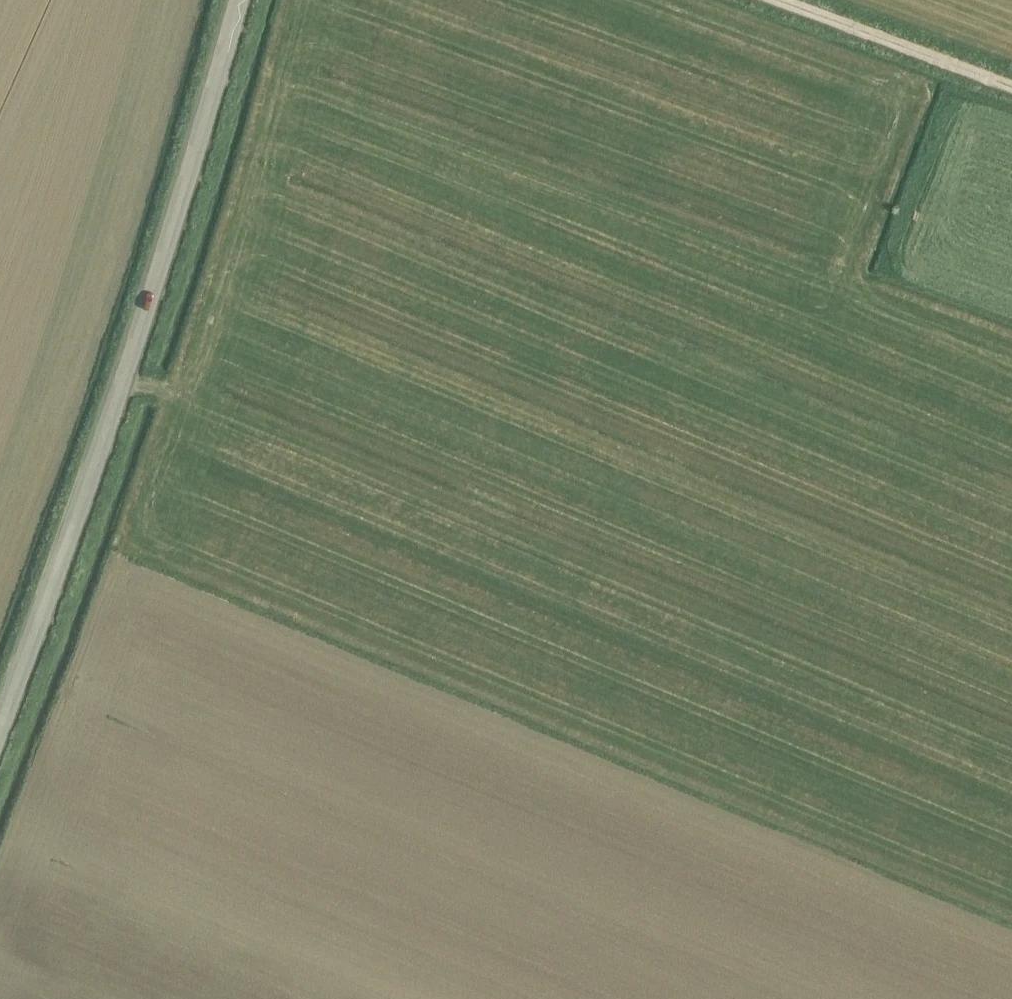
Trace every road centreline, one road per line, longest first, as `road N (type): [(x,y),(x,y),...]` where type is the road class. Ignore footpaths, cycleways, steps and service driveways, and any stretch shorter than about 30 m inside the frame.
road 1 (unclassified): [(0,723),(179,206),(240,0)]

